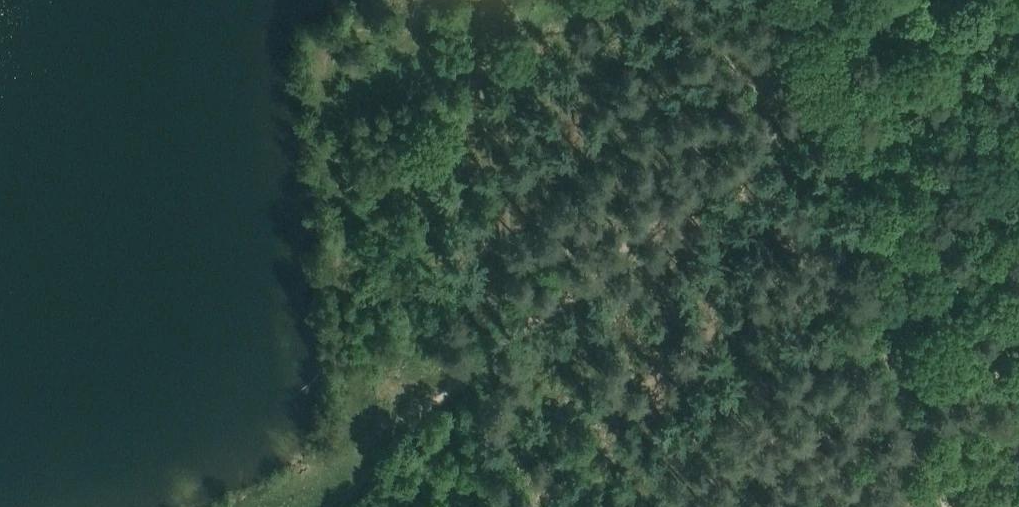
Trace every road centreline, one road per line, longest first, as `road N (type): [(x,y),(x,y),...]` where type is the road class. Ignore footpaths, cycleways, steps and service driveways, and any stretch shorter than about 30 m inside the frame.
road 1 (track): [(340,506),(472,373),(583,278),(841,84),(828,0)]
road 2 (track): [(841,84),(870,308),(941,506)]

